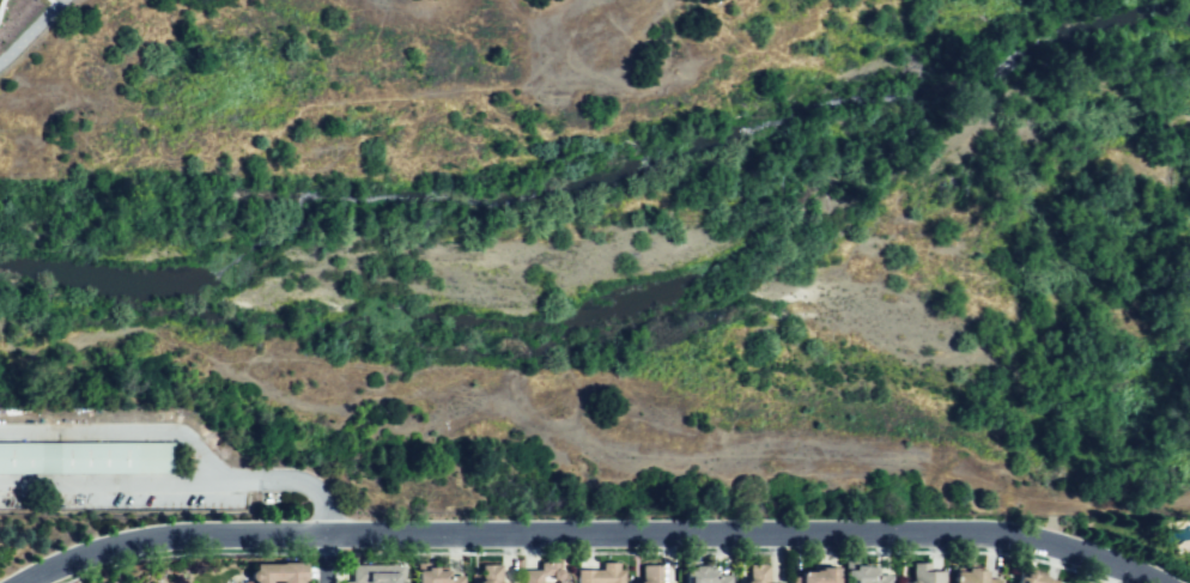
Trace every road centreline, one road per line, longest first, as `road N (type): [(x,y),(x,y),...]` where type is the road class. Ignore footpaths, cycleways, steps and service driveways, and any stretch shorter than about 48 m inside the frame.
road 1 (residential): [(15,582),(134,539),(227,529),(991,532),(1165,582)]

